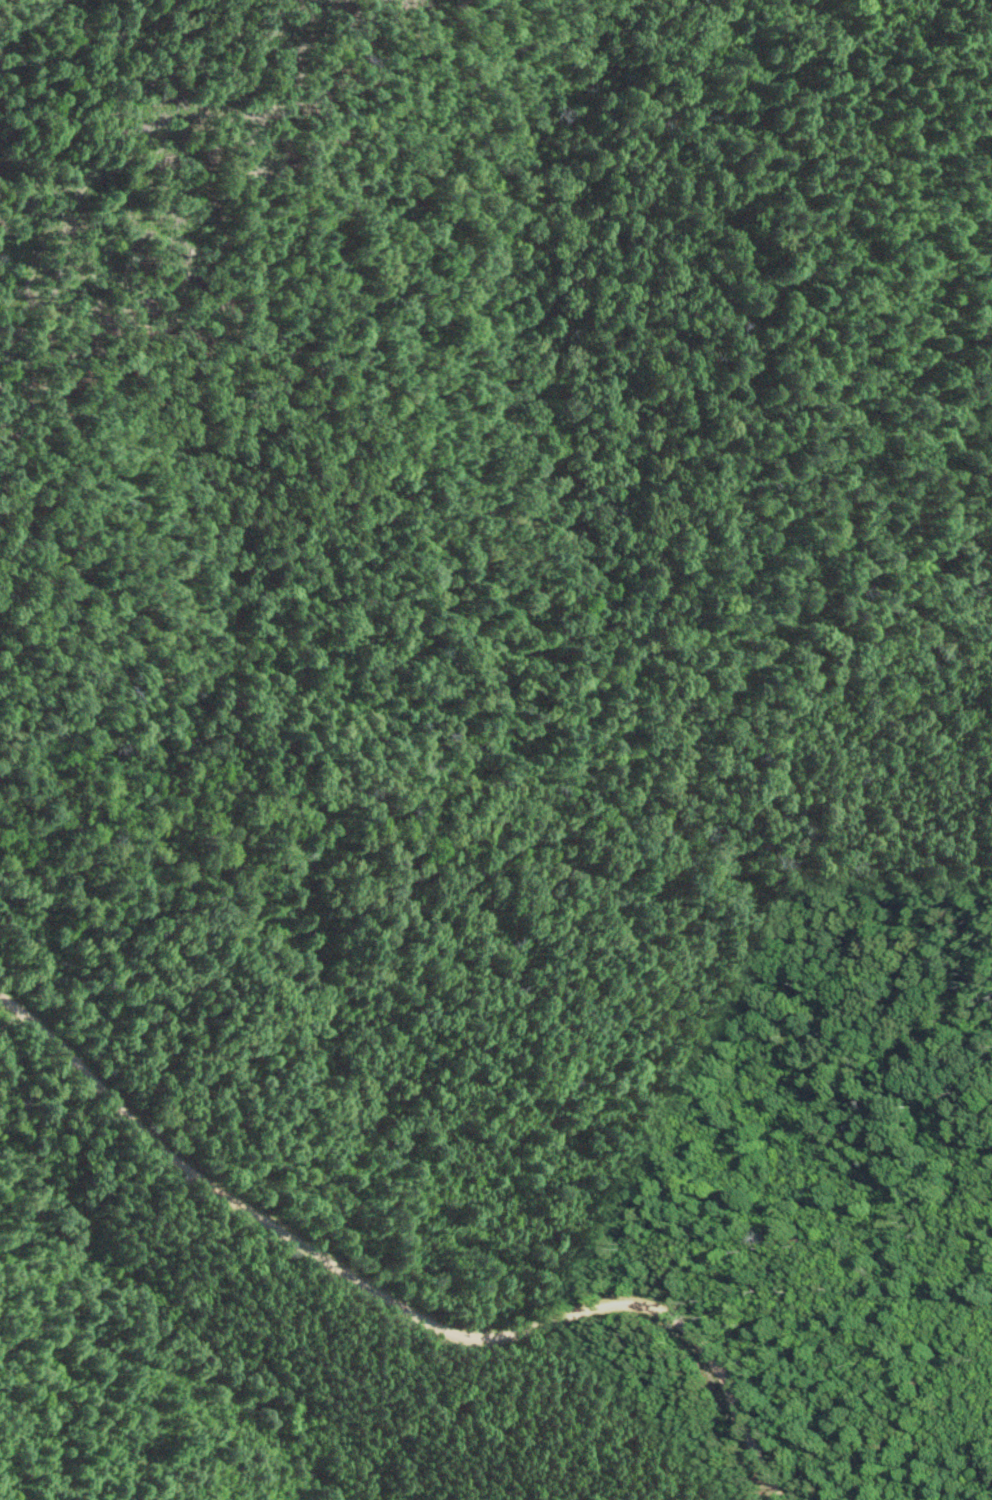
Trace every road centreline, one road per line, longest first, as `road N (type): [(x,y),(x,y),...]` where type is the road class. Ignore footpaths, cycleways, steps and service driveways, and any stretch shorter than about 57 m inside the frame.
road 1 (residential): [(0,1005),(248,1208),(467,1343),(642,1306),(709,1335),(773,1499)]
road 2 (track): [(327,0),(218,107),(148,151),(25,123),(0,100)]
road 3 (track): [(0,316),(71,251),(84,191),(148,151)]

